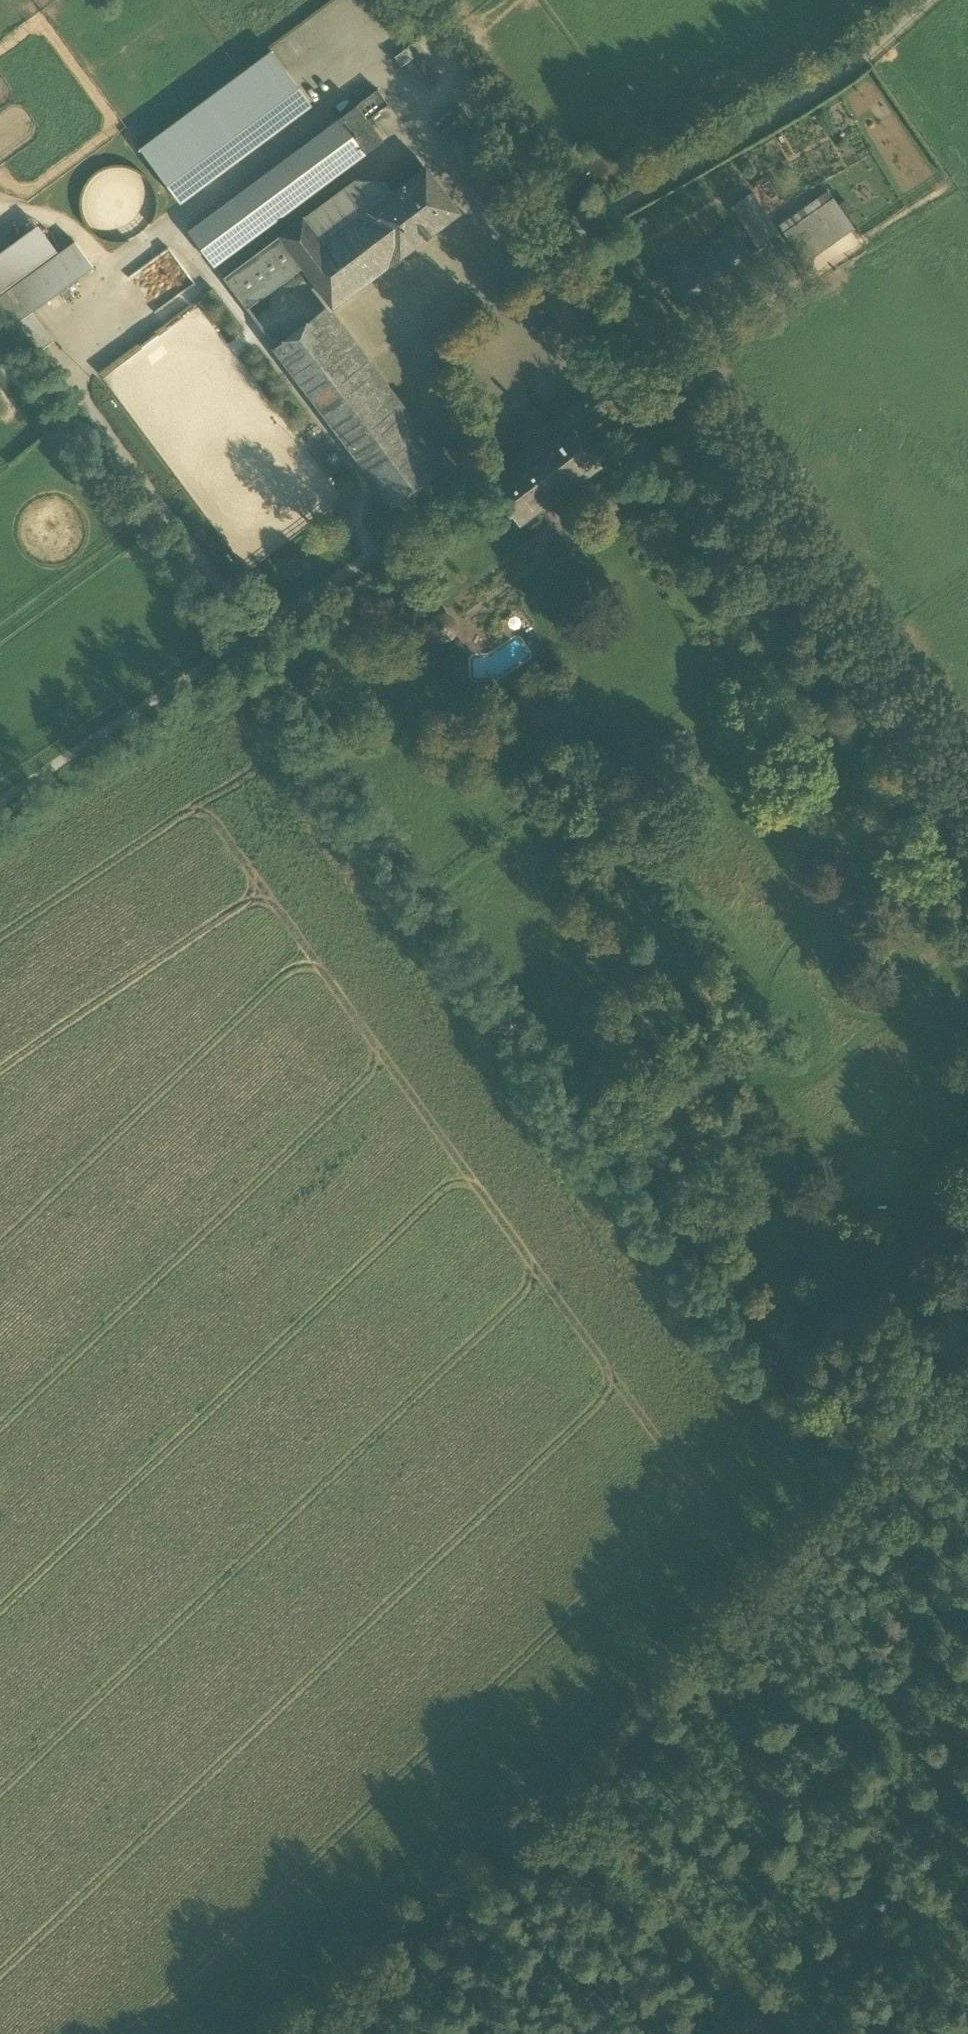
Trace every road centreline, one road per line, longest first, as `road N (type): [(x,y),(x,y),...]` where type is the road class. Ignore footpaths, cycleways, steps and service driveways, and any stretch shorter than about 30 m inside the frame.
road 1 (track): [(218,655),(845,1515)]
road 2 (track): [(375,1996),(967,1388)]
road 3 (track): [(576,233),(967,789)]
road 4 (track): [(240,639),(39,363)]

